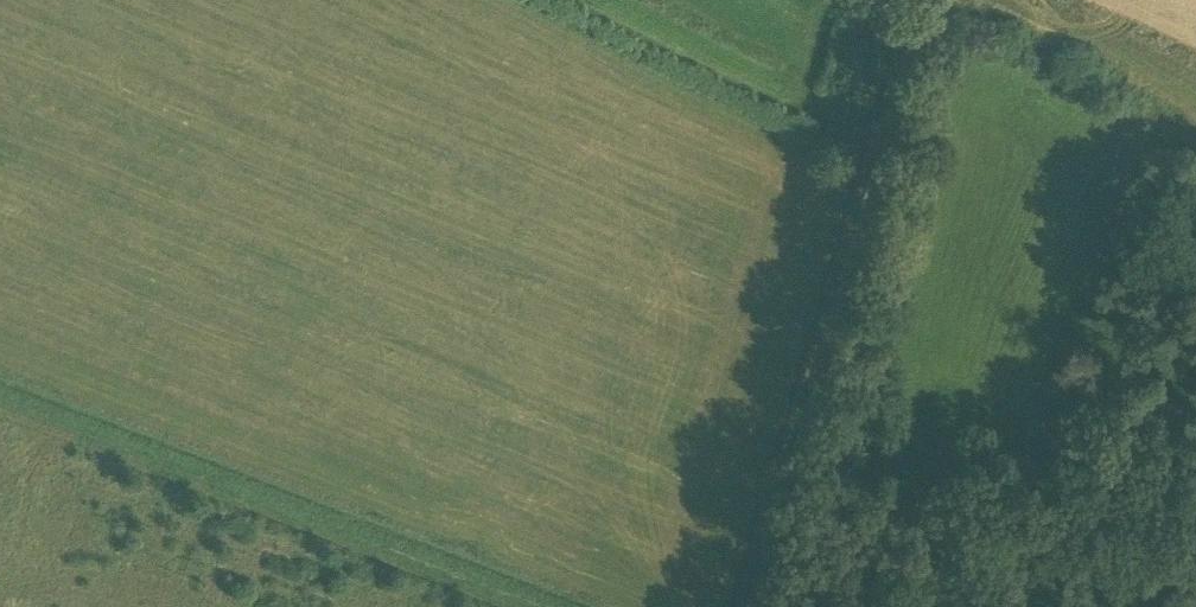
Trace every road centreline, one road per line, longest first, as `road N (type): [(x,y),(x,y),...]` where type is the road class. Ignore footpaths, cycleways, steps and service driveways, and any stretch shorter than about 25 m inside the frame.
road 1 (unclassified): [(731,606),(916,0)]

